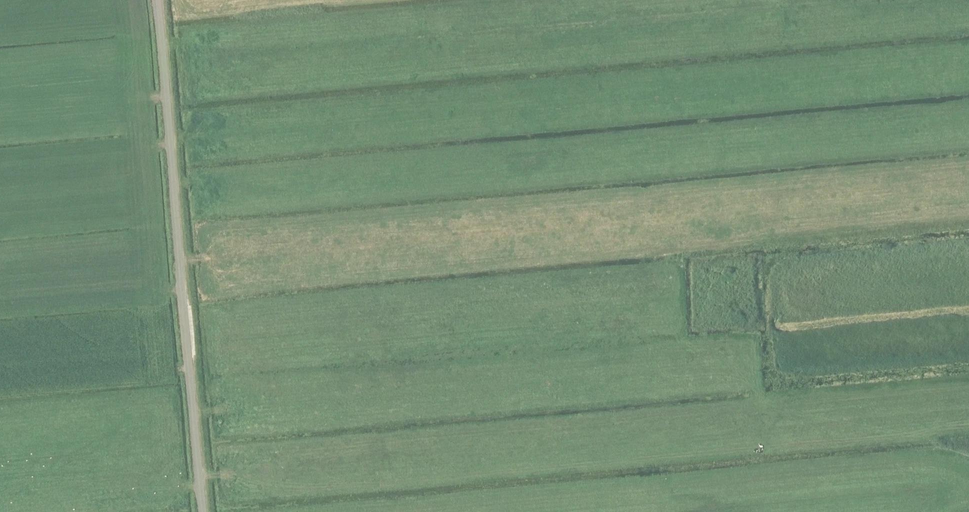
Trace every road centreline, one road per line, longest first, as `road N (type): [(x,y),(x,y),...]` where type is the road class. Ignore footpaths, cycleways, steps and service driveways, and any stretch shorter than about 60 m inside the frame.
road 1 (unclassified): [(202,511),(154,0)]

